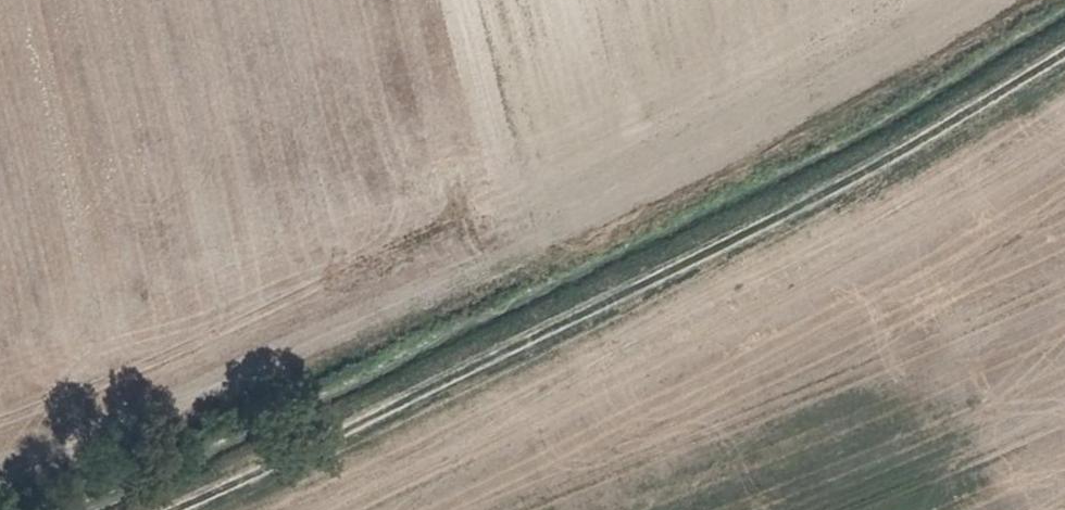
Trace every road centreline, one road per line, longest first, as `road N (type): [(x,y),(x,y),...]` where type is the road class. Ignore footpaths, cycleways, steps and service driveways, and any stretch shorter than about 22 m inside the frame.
road 1 (track): [(178,509),(291,462),(955,133),(1064,62)]

